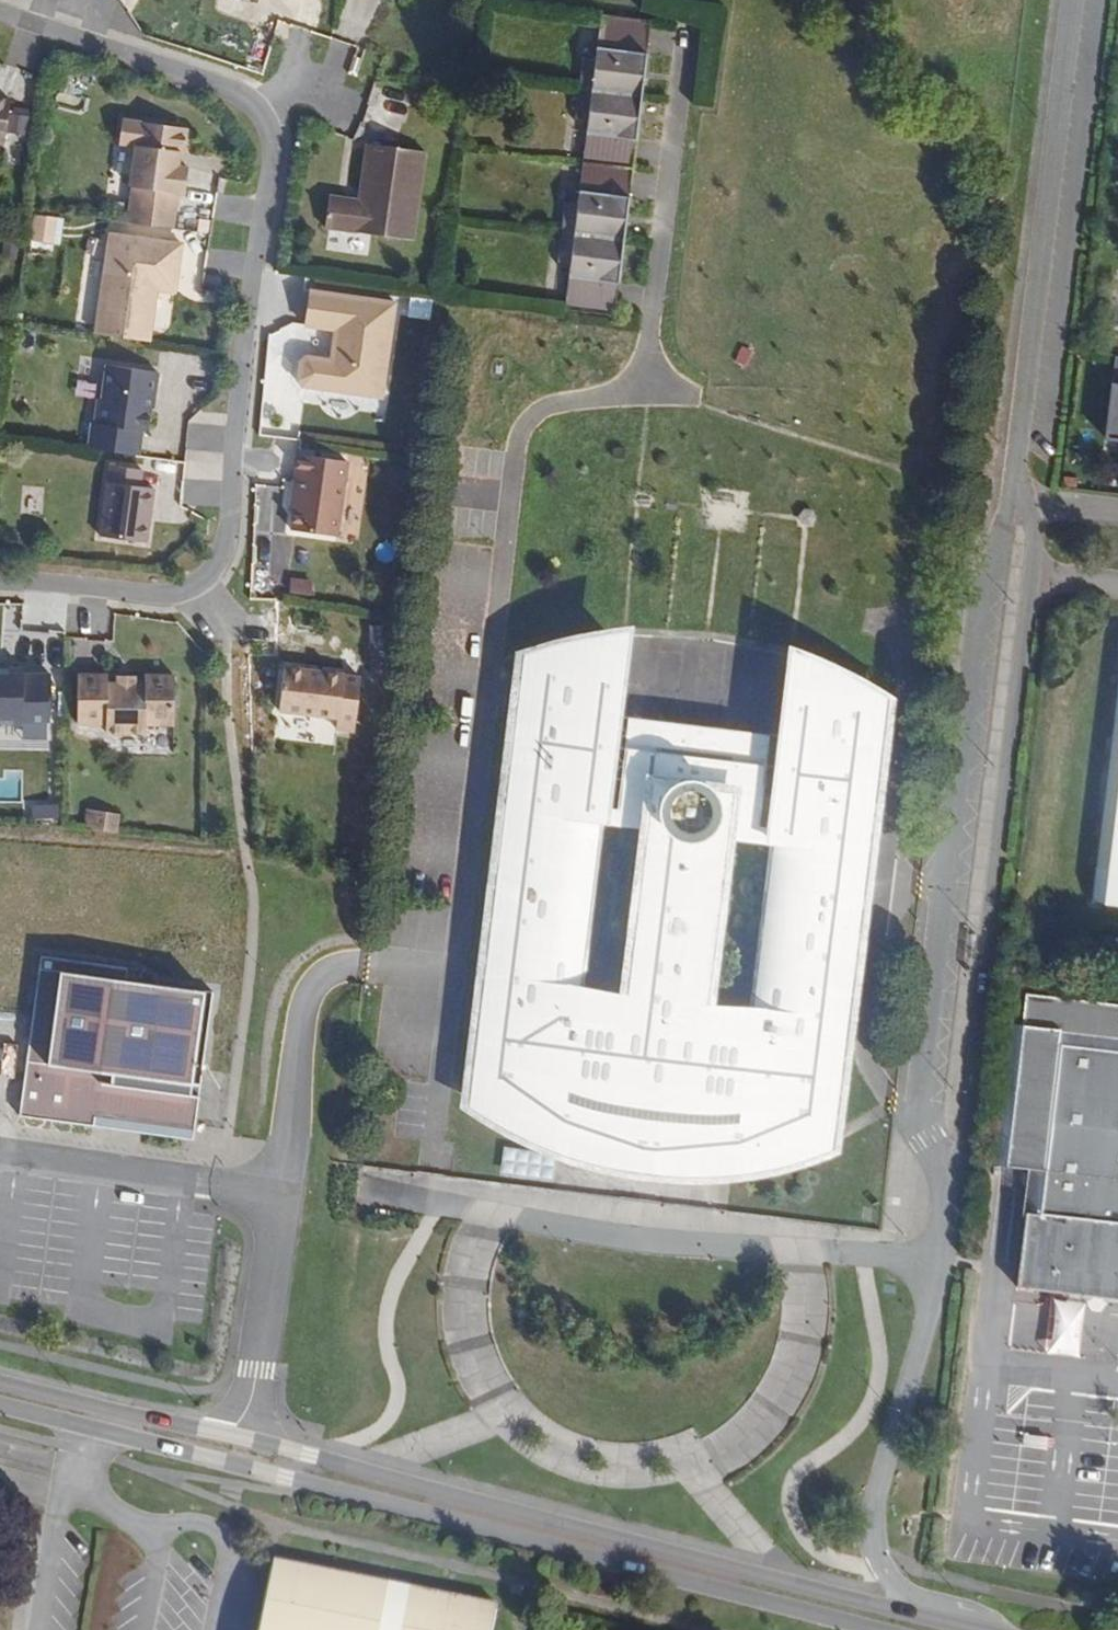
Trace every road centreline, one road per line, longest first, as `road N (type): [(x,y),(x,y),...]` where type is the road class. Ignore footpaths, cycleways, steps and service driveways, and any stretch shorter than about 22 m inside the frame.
road 1 (residential): [(957,1171),(929,1135),(943,947),(996,540),(1015,497),(1071,0)]
road 2 (secondary): [(979,1629),(234,1436),(0,1383)]
road 3 (residential): [(0,583),(168,597),(219,571),(275,153),(260,110),(234,90),(0,15)]
road 4 (secondary): [(0,1405),(877,1629)]

